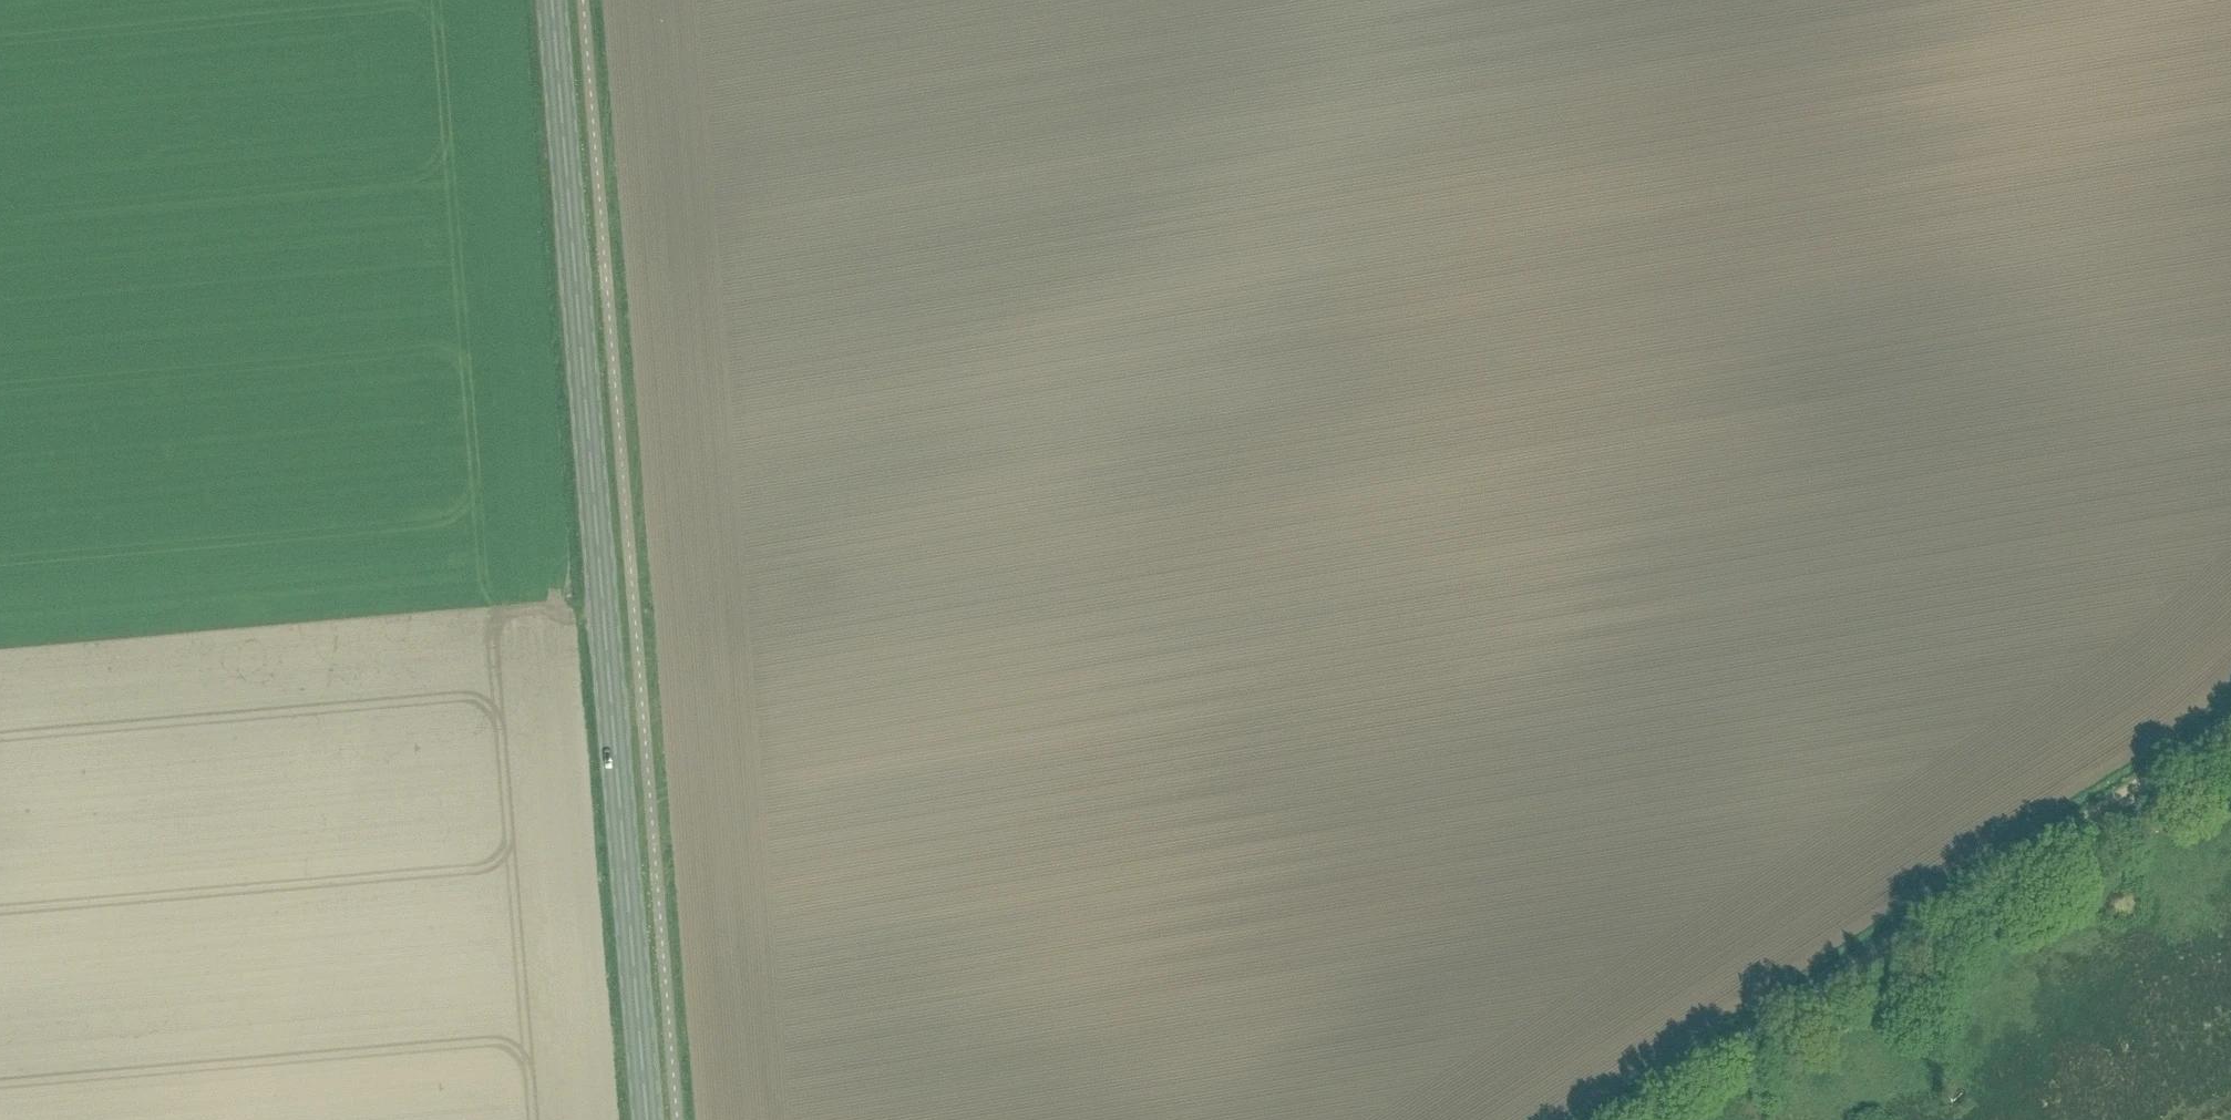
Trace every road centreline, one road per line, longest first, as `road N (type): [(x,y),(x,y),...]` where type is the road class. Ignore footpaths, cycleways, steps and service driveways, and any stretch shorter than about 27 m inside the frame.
road 1 (secondary): [(650,1119),(558,0)]
road 2 (track): [(1623,1119),(2230,734)]

